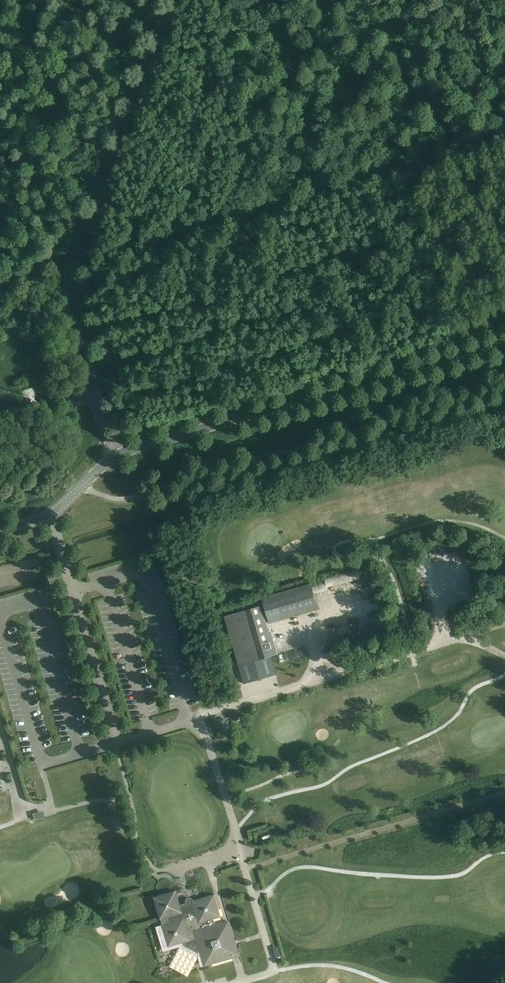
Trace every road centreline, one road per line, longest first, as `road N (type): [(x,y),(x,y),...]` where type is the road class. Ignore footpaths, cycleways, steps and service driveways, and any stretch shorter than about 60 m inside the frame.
road 1 (unclassified): [(0,531),(52,515),(116,454),(504,340)]
road 2 (track): [(116,454),(76,274),(170,0)]

